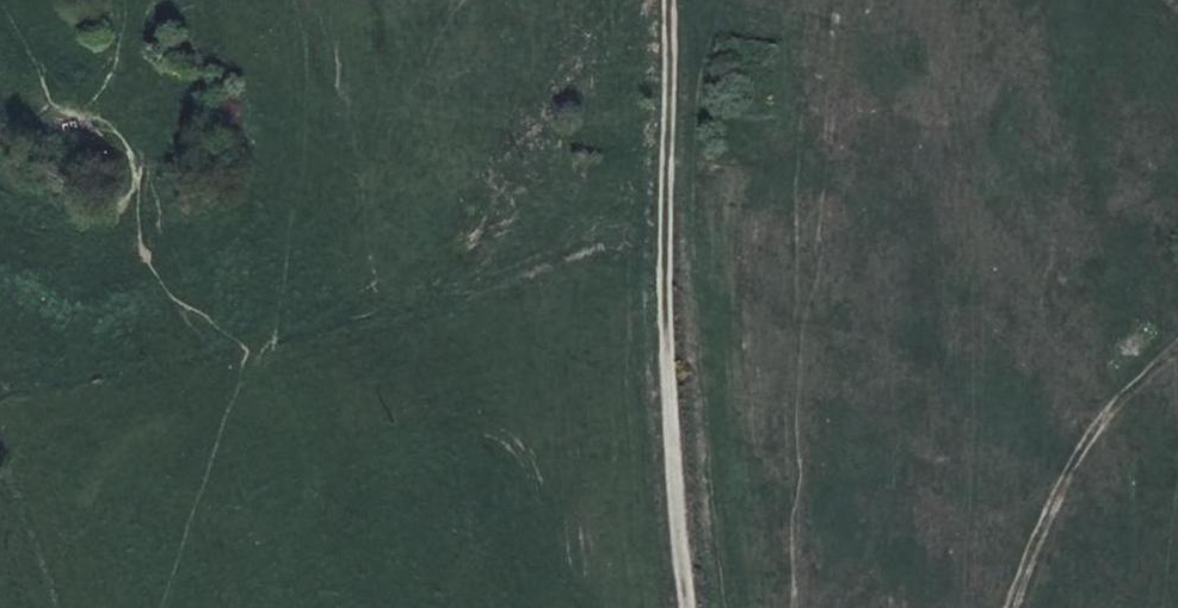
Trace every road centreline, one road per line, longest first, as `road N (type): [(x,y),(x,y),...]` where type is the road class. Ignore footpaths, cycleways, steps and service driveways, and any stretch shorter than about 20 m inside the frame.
road 1 (track): [(589,0),(643,607)]

